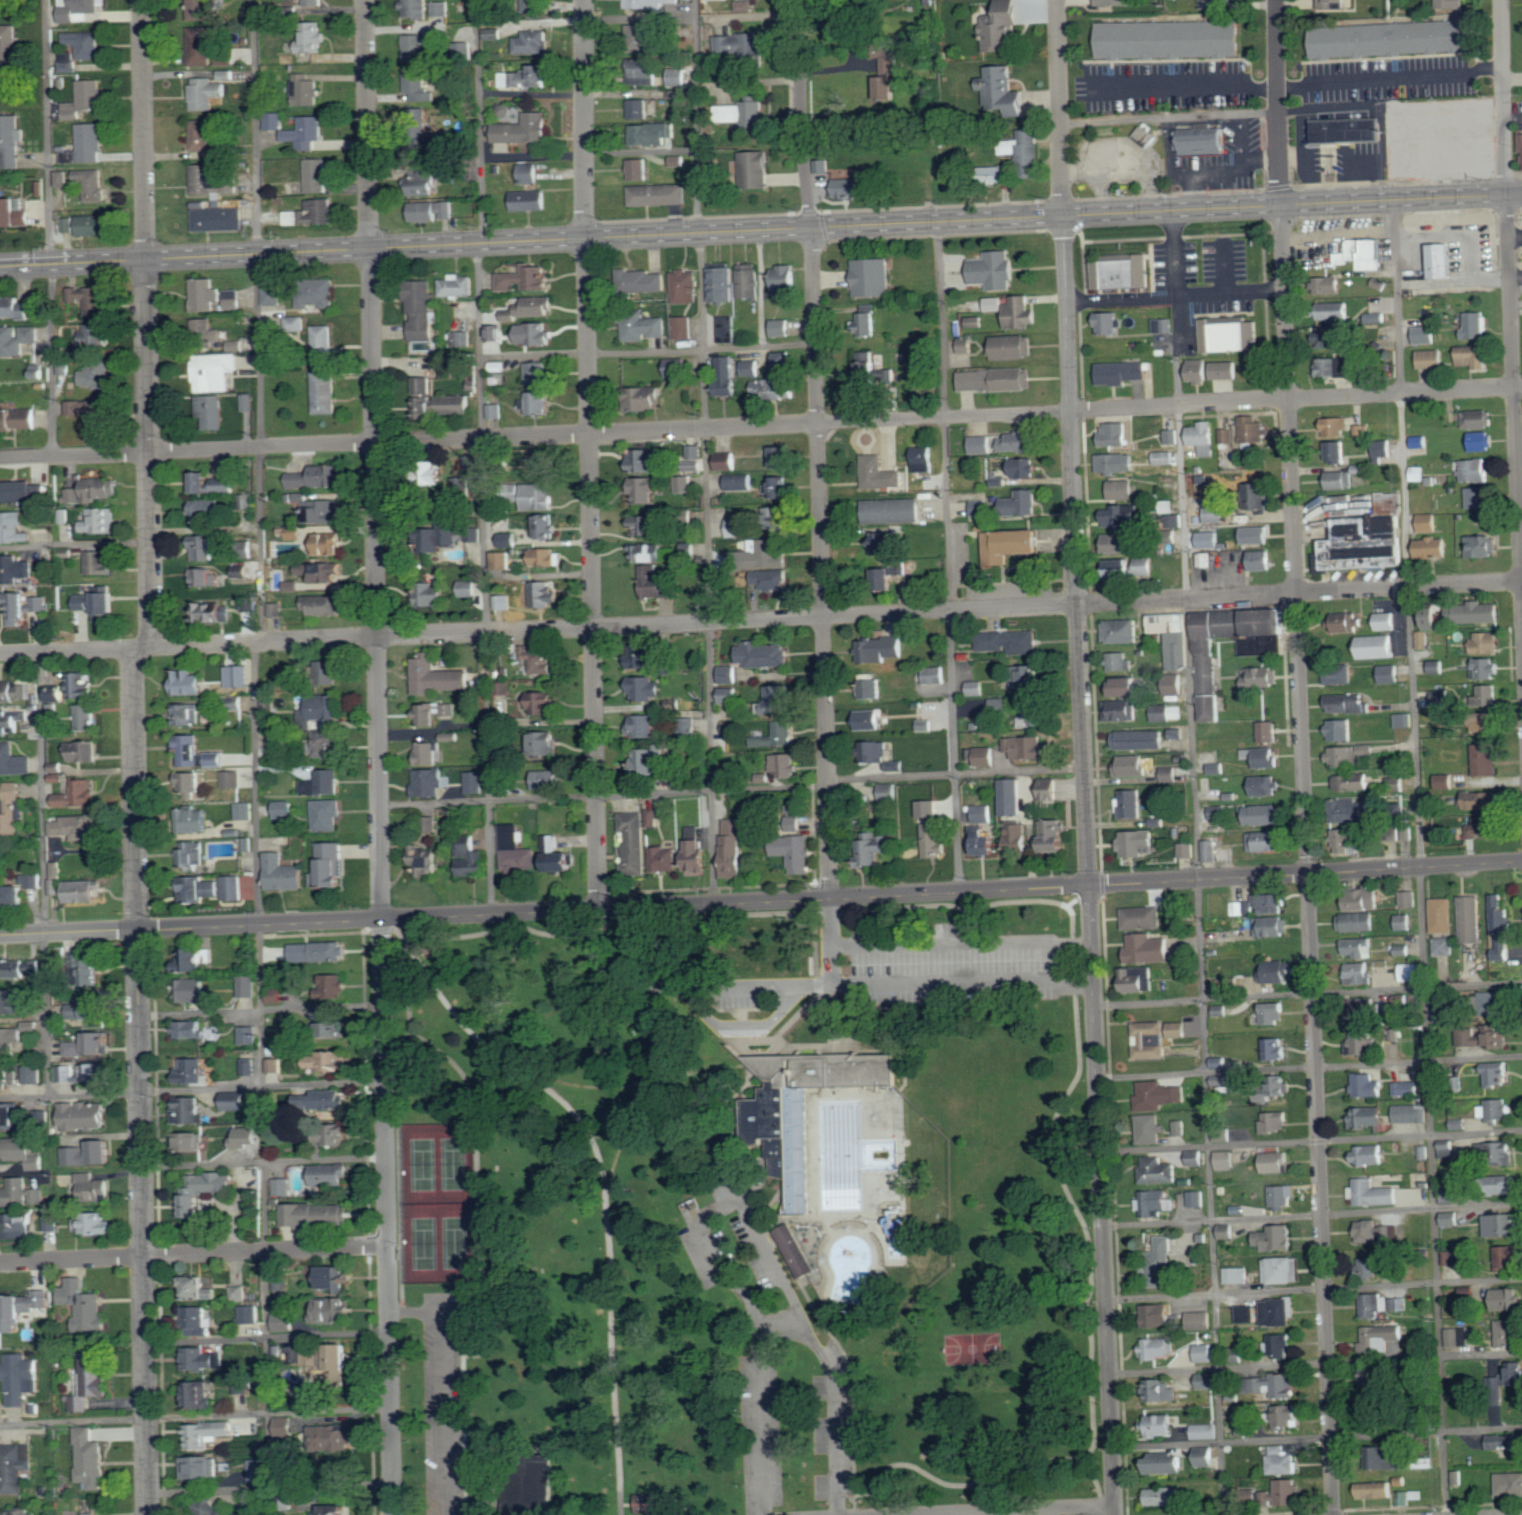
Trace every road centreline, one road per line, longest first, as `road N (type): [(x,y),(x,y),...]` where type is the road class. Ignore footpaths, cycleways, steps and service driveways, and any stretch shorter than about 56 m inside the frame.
road 1 (residential): [(0,654),(1521,581)]
road 2 (secondary): [(0,267),(1521,194)]
road 3 (residential): [(0,458),(1521,387)]
road 4 (residential): [(148,1514),(132,660),(153,634),(140,0)]
road 5 (tertiary): [(1282,205),(1333,1514)]
road 6 (tertiary): [(1090,887),(0,935)]
road 7 (residential): [(365,0),(382,919)]
road 8 (residential): [(600,909),(585,0)]
road 9 (residential): [(830,898),(801,0)]
road 10 (tertiary): [(1090,887),(1063,216)]
road 11 (tertiary): [(1114,1514),(1090,887)]
road 12 (residential): [(382,919),(393,1514)]
road 13 (residential): [(1521,581),(1501,0)]
road 14 (tertiary): [(1521,861),(1090,887)]
road 15 (residential): [(388,1245),(0,1263)]
road 16 (residential): [(1063,216),(1057,0)]
road 17 (residential): [(1282,205),(1277,0)]
road 18 (residential): [(1114,1507),(926,1514)]

